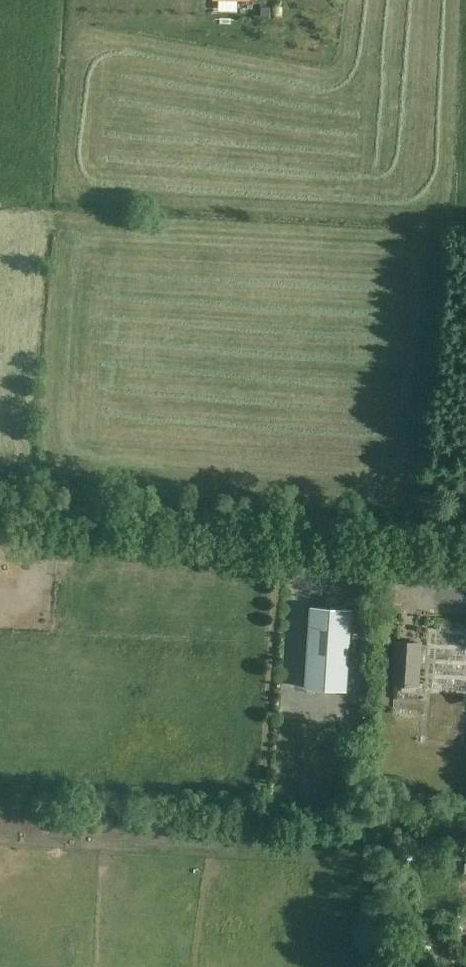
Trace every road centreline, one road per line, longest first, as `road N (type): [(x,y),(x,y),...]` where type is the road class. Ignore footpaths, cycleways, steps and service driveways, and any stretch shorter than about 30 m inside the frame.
road 1 (unclassified): [(465,532),(0,506)]

